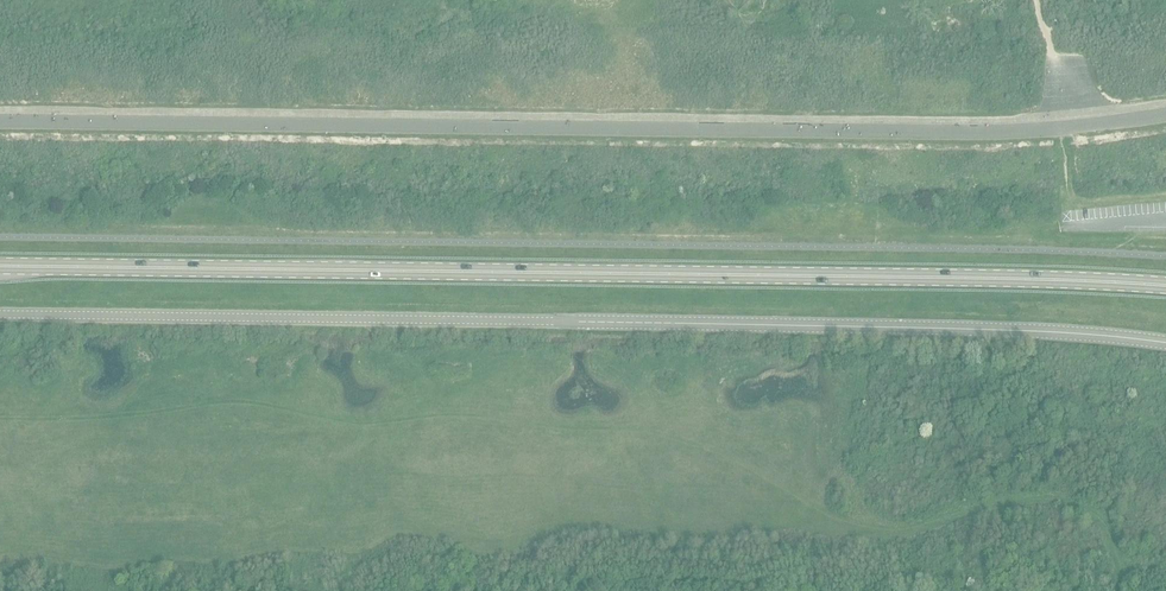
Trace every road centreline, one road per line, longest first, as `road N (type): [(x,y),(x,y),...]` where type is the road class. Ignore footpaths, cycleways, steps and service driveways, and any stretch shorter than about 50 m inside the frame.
road 1 (unclassified): [(0,120),(993,131),(1165,114)]
road 2 (tertiary): [(0,315),(848,327),(1165,342)]
road 3 (primary): [(1165,286),(0,262)]

